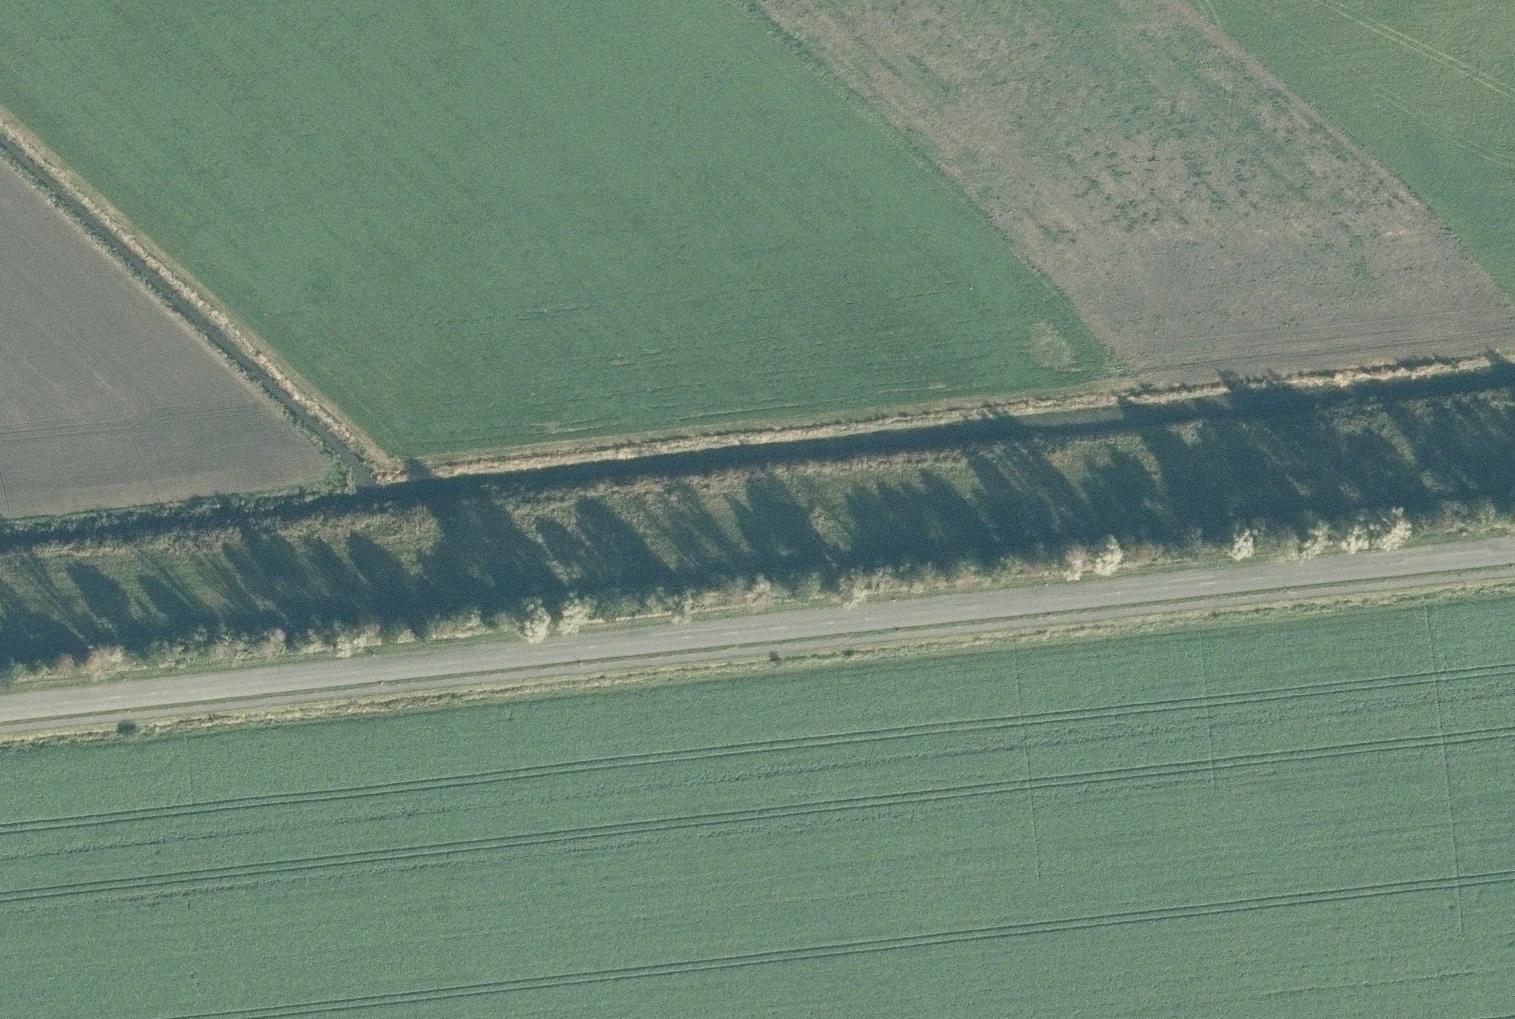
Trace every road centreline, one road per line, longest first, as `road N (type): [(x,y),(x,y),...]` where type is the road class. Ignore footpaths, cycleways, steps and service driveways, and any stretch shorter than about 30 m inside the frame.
road 1 (residential): [(0,706),(1514,549)]

